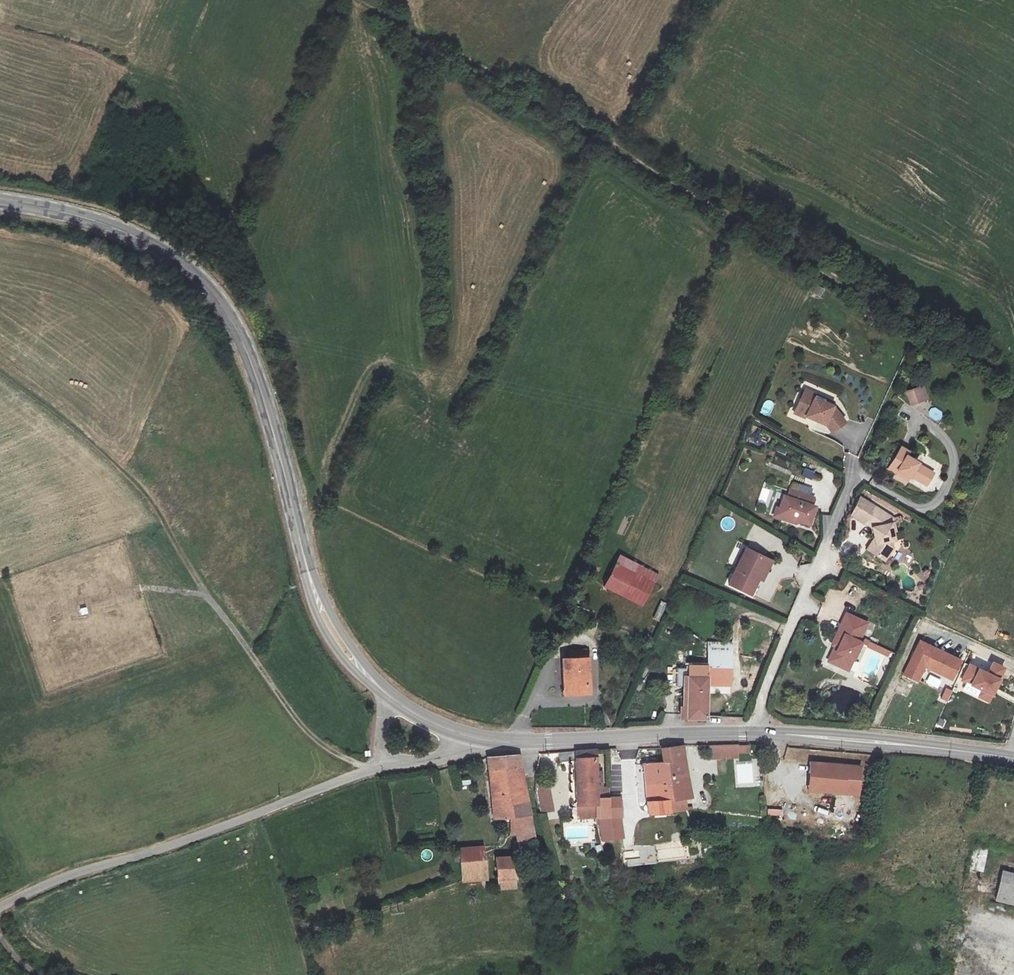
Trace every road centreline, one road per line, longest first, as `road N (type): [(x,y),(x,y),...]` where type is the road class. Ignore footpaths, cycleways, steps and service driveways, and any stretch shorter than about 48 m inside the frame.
road 1 (tertiary): [(471,737),(388,696),(338,642),(319,606),(260,384),(220,302),(173,257),(107,225),(0,201)]
road 2 (track): [(1013,381),(361,0)]
road 3 (unclassified): [(471,737),(452,751),(370,770),(0,908)]
road 4 (track): [(370,770),(311,737),(207,596),(143,590),(93,608)]
road 5 (track): [(207,596),(157,501),(90,437),(0,369)]
road 6 (tertiary): [(752,733),(471,737)]
road 7 (residential): [(854,475),(752,733)]
road 8 (tertiary): [(1013,759),(752,733)]

